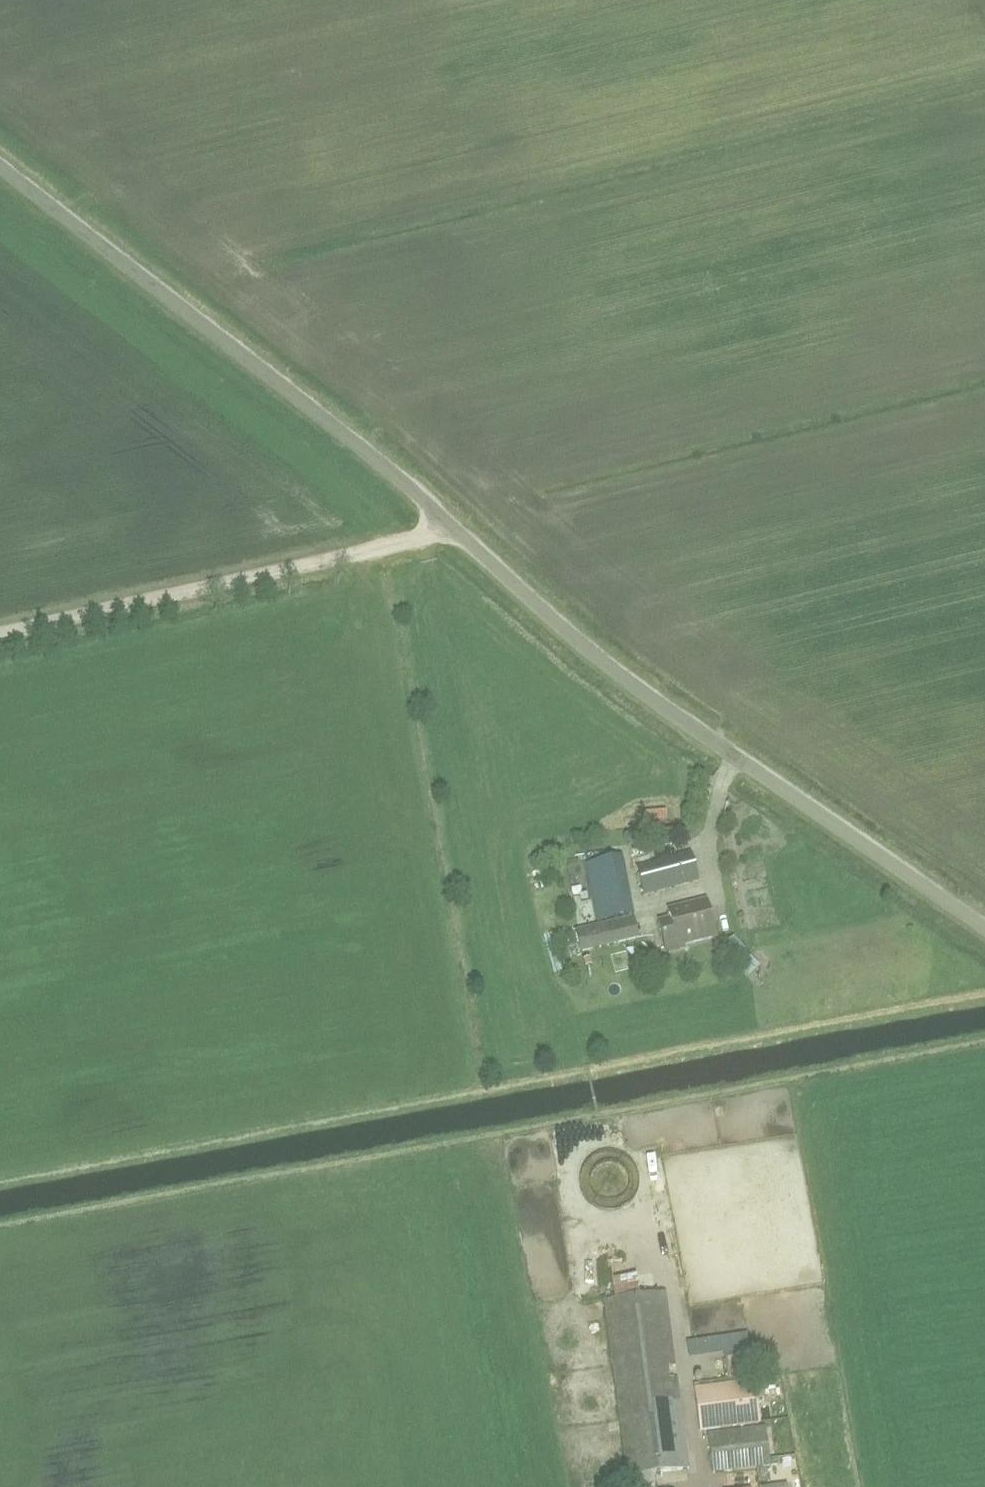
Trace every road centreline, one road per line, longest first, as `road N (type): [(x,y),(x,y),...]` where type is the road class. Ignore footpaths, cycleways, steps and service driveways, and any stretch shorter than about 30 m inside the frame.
road 1 (unclassified): [(984,928),(629,684),(414,491),(0,169)]
road 2 (track): [(449,524),(361,554),(0,635)]

